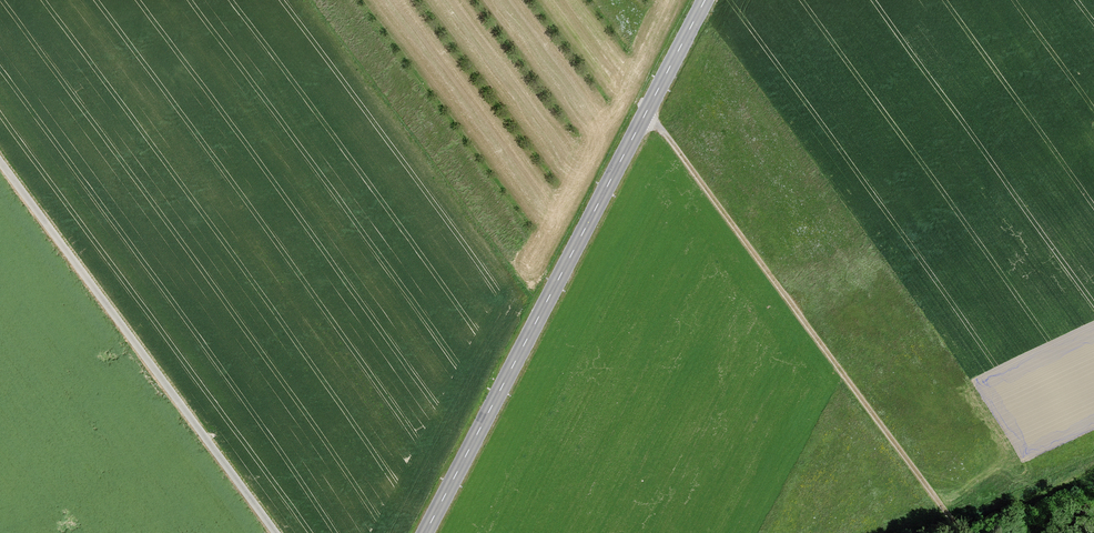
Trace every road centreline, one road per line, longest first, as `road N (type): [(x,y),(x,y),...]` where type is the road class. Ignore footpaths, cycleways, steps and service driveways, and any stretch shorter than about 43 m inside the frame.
road 1 (tertiary): [(425,532),(705,0)]
road 2 (track): [(644,117),(666,135),(963,532)]
road 3 (track): [(275,532),(0,162)]

